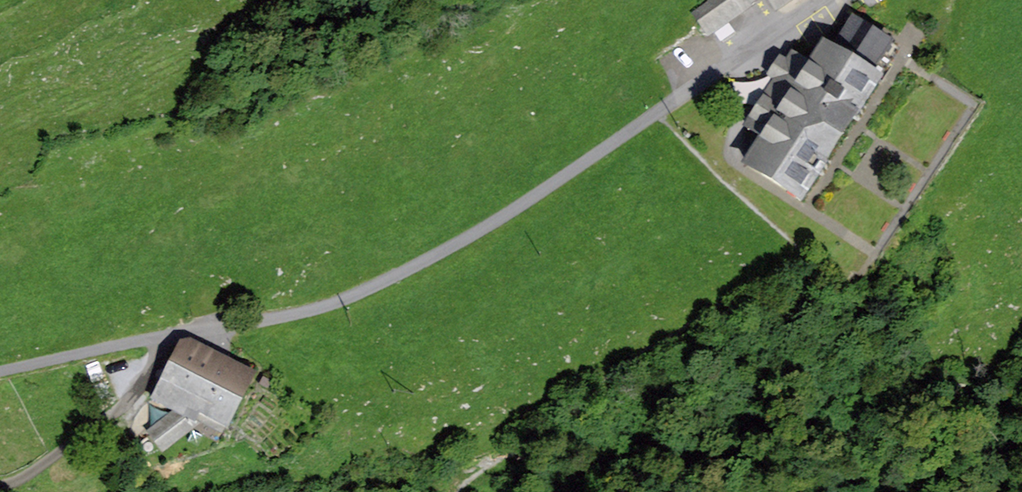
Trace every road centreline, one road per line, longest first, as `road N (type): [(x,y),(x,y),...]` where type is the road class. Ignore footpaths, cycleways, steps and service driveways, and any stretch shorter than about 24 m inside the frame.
road 1 (track): [(168,333),(309,311),(401,273),(514,210),(659,110)]
road 2 (track): [(168,333),(124,409),(0,486)]
road 3 (unclassified): [(659,110),(825,0)]
road 4 (track): [(0,371),(168,333)]

